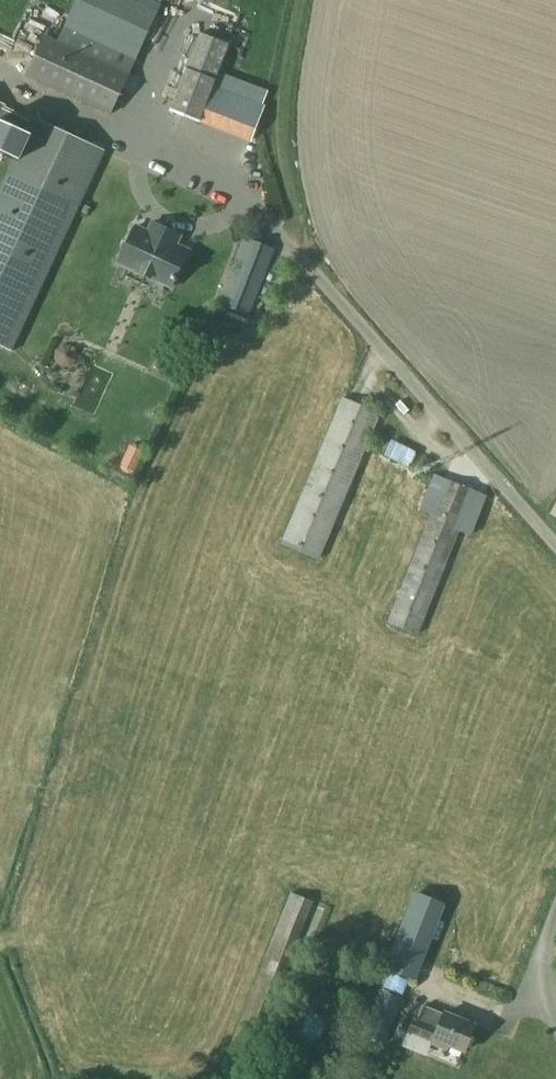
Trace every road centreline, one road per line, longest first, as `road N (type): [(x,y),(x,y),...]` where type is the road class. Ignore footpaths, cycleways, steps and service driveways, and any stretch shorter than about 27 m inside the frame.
road 1 (unclassified): [(555,556),(237,195)]

